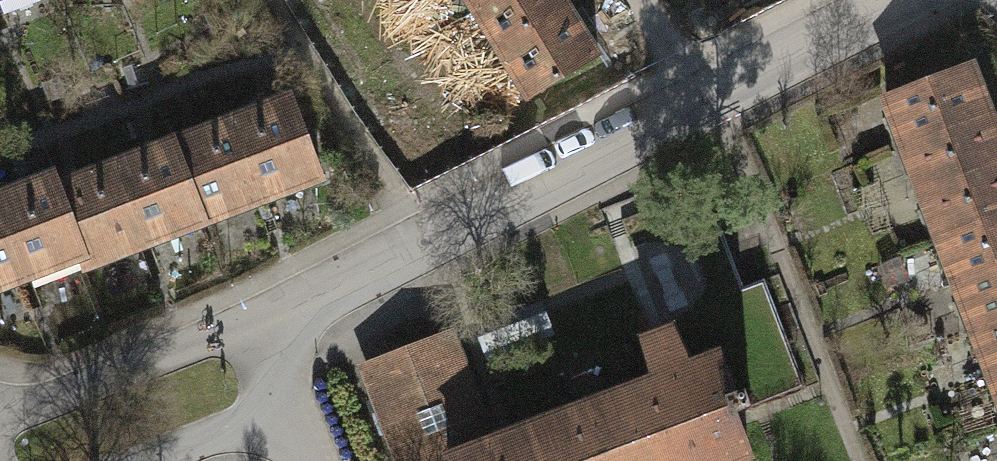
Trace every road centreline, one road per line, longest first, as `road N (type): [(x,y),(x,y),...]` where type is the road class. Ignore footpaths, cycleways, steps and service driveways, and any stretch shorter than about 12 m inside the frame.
road 1 (residential): [(908,0),(416,250),(241,324)]
road 2 (residential): [(241,324),(0,407)]
road 3 (residential): [(142,460),(277,413)]

